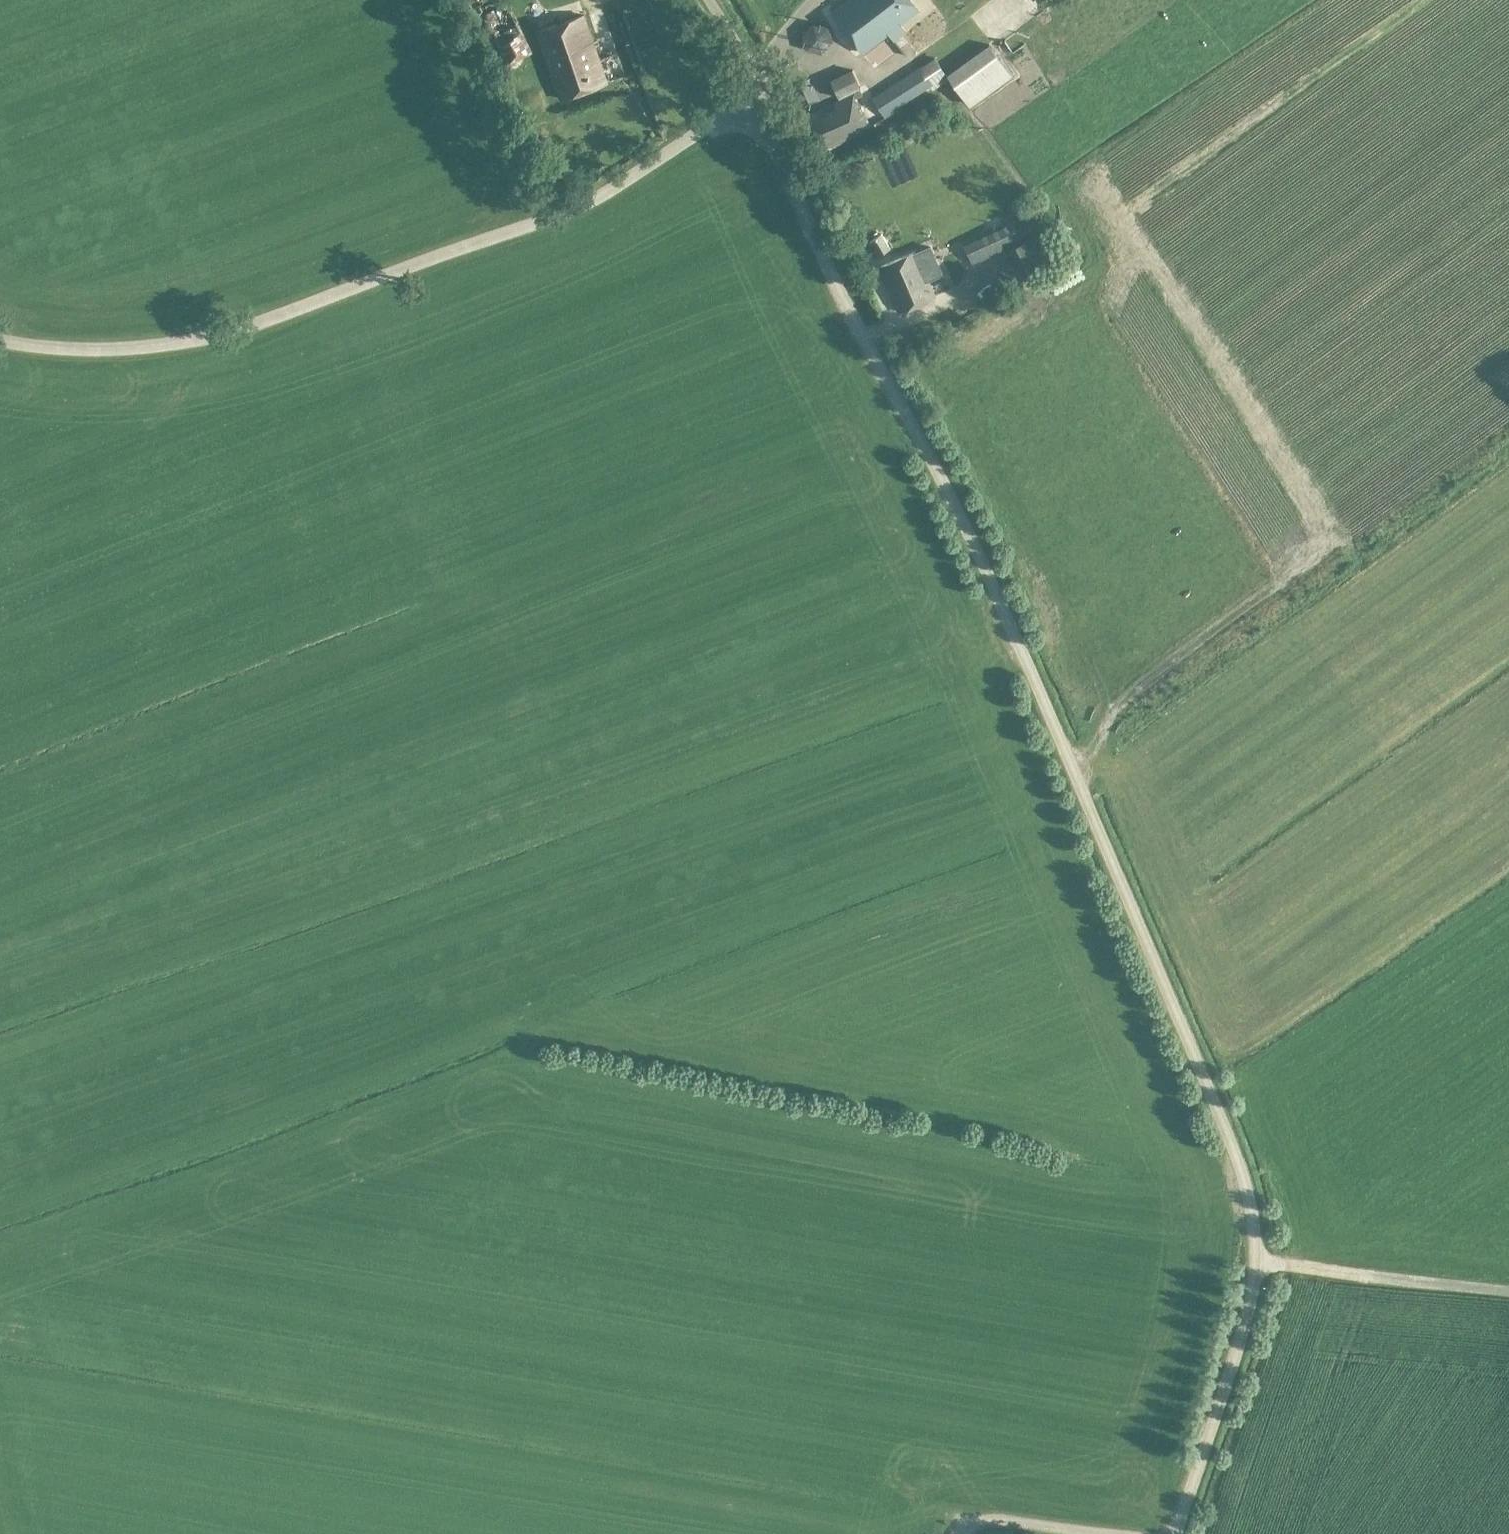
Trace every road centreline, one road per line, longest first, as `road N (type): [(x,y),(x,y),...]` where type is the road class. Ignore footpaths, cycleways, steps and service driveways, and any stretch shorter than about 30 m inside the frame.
road 1 (unclassified): [(1255,1262),(1235,1146),(968,533),(813,236),(759,95)]
road 2 (unclassified): [(0,339),(119,349),(255,323),(583,204),(759,95)]
road 3 (unclassified): [(1178,1533),(1242,1360),(1255,1262)]
road 4 (unclassified): [(1508,1291),(1255,1262)]

